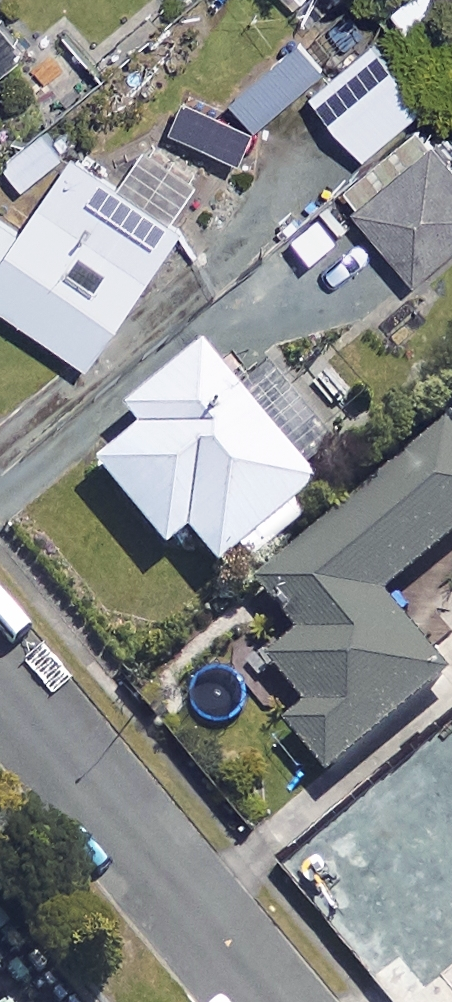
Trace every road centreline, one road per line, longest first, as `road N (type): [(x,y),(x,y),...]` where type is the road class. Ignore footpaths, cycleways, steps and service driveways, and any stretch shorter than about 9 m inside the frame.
road 1 (residential): [(0,677),(269,1001)]

